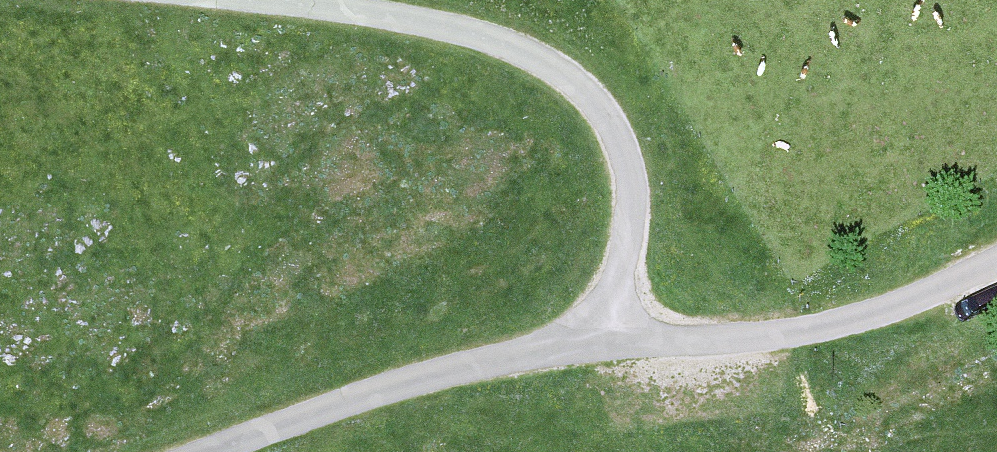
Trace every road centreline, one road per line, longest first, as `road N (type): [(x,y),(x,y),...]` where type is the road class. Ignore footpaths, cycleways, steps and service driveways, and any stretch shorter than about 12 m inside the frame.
road 1 (unclassified): [(253,0),(456,28),(542,62),(576,85),(619,138),(631,222),(604,333),(347,402),(211,451)]
road 2 (track): [(604,333),(686,341),(809,329),(924,295),(996,261)]

